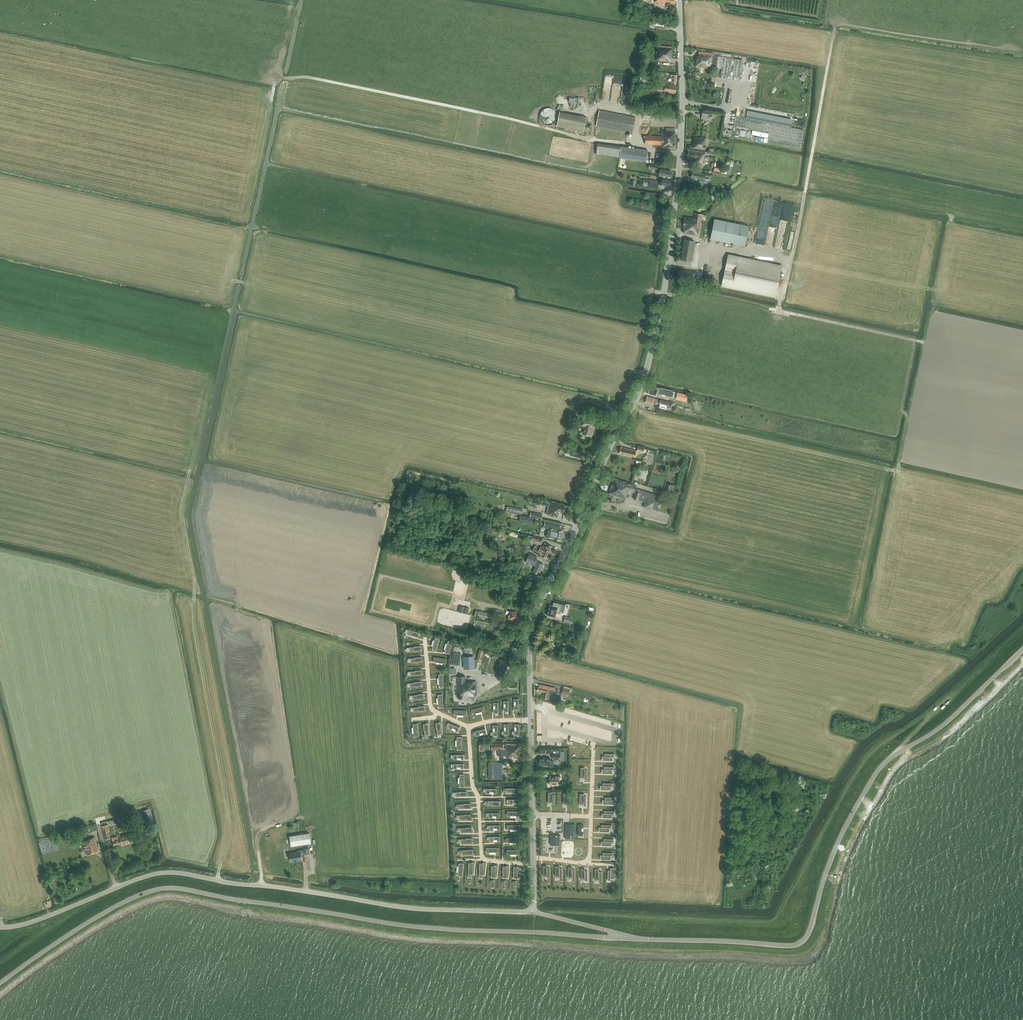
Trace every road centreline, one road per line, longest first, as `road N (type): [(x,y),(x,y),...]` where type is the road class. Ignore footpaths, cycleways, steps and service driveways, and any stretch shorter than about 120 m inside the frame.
road 1 (tertiary): [(533,912),(530,634),(651,356),(682,131),(680,0)]
road 2 (tertiary): [(0,983),(116,906),(166,888),(426,927),(631,938)]
road 3 (track): [(235,281),(181,516),(195,585),(194,649),(227,831),(217,880)]
road 4 (tertiary): [(631,938),(803,941),(837,845),(880,768),(945,725),(1022,649)]
road 5 (unclassified): [(0,927),(170,872),(416,909),(533,912)]
road 6 (track): [(952,214),(936,303),(923,343),(915,342),(898,470),(630,410)]
road 7 (track): [(646,373),(174,273)]
road 8 (track): [(278,76),(680,153)]
road 9 (track): [(779,310),(836,22)]
road 10 (track): [(235,281),(291,0)]
road 11 (track): [(915,342),(779,310)]

